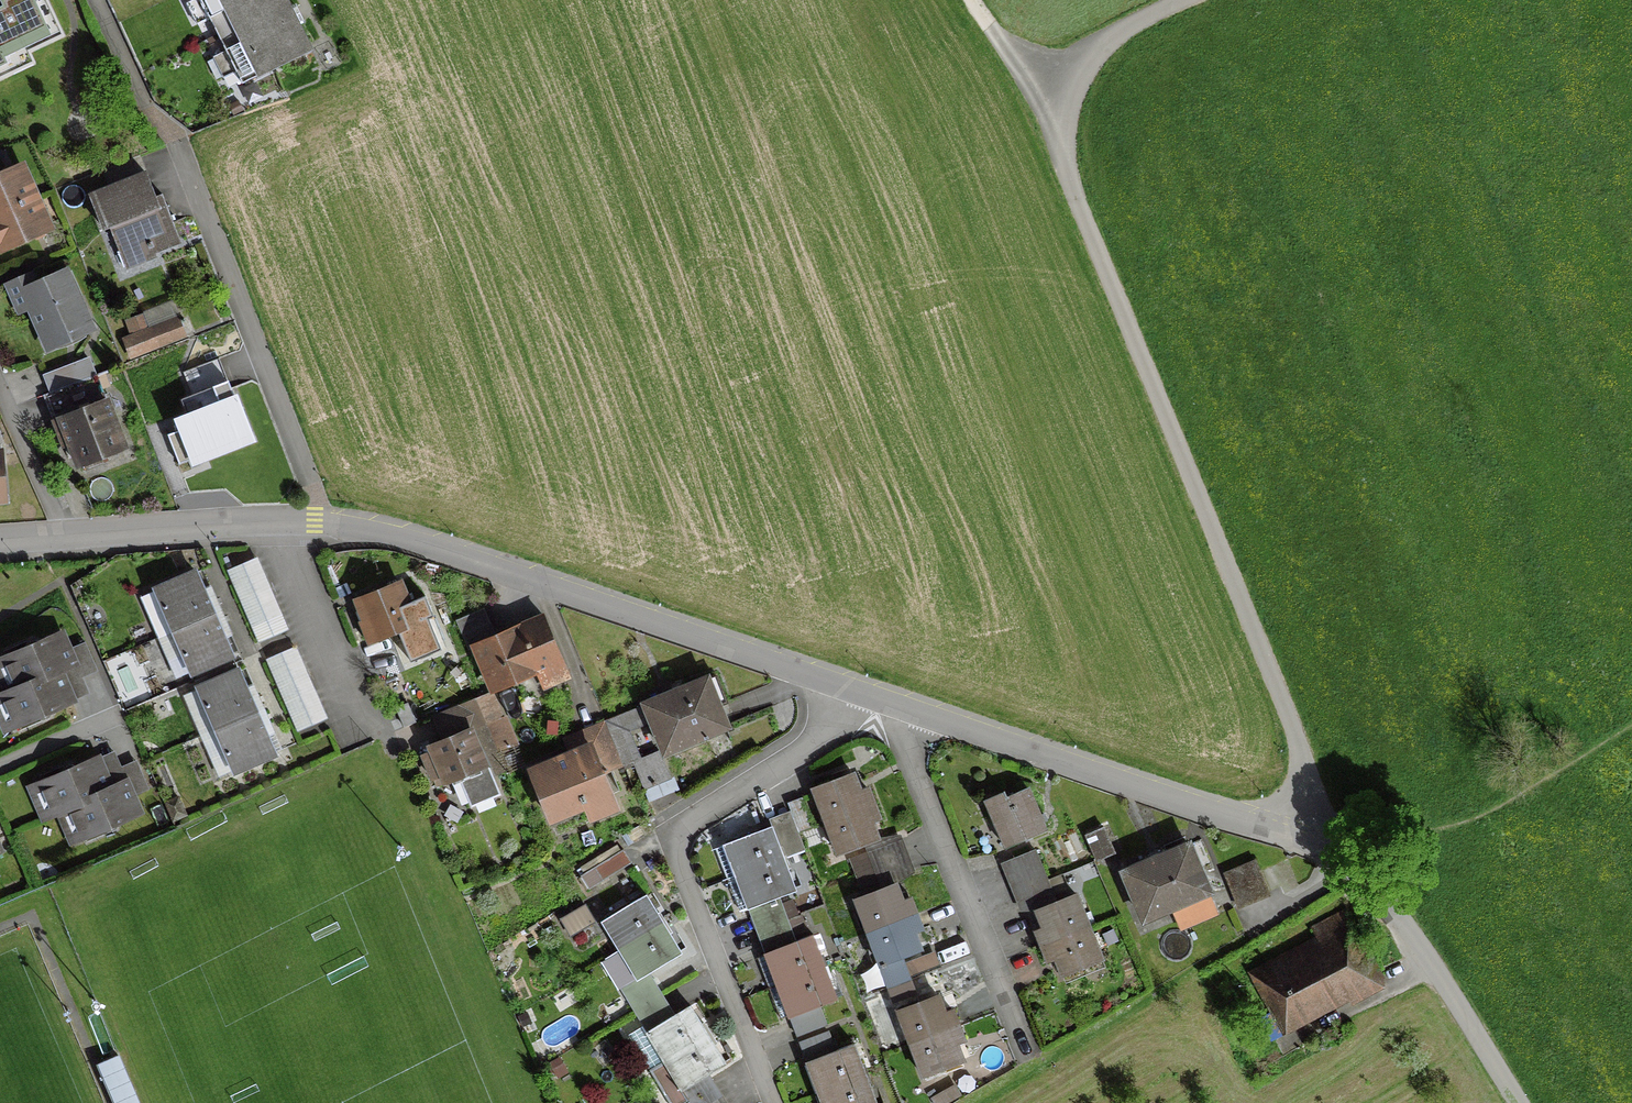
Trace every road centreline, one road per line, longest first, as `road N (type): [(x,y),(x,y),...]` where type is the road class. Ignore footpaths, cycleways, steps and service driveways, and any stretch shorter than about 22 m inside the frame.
road 1 (unclassified): [(1299,822),(1302,761),(1047,126),(1045,100),(1058,70),(1081,44),(1186,0)]
road 2 (residential): [(838,685),(345,526),(0,542)]
road 3 (residential): [(838,685),(813,736),(679,823),(671,838),(770,1102)]
road 4 (residential): [(1299,822),(1257,822),(1195,806),(919,713)]
road 5 (residential): [(1032,1065),(918,789),(909,753),(919,713)]
road 6 (residential): [(1517,1102),(1388,905),(1299,822)]

